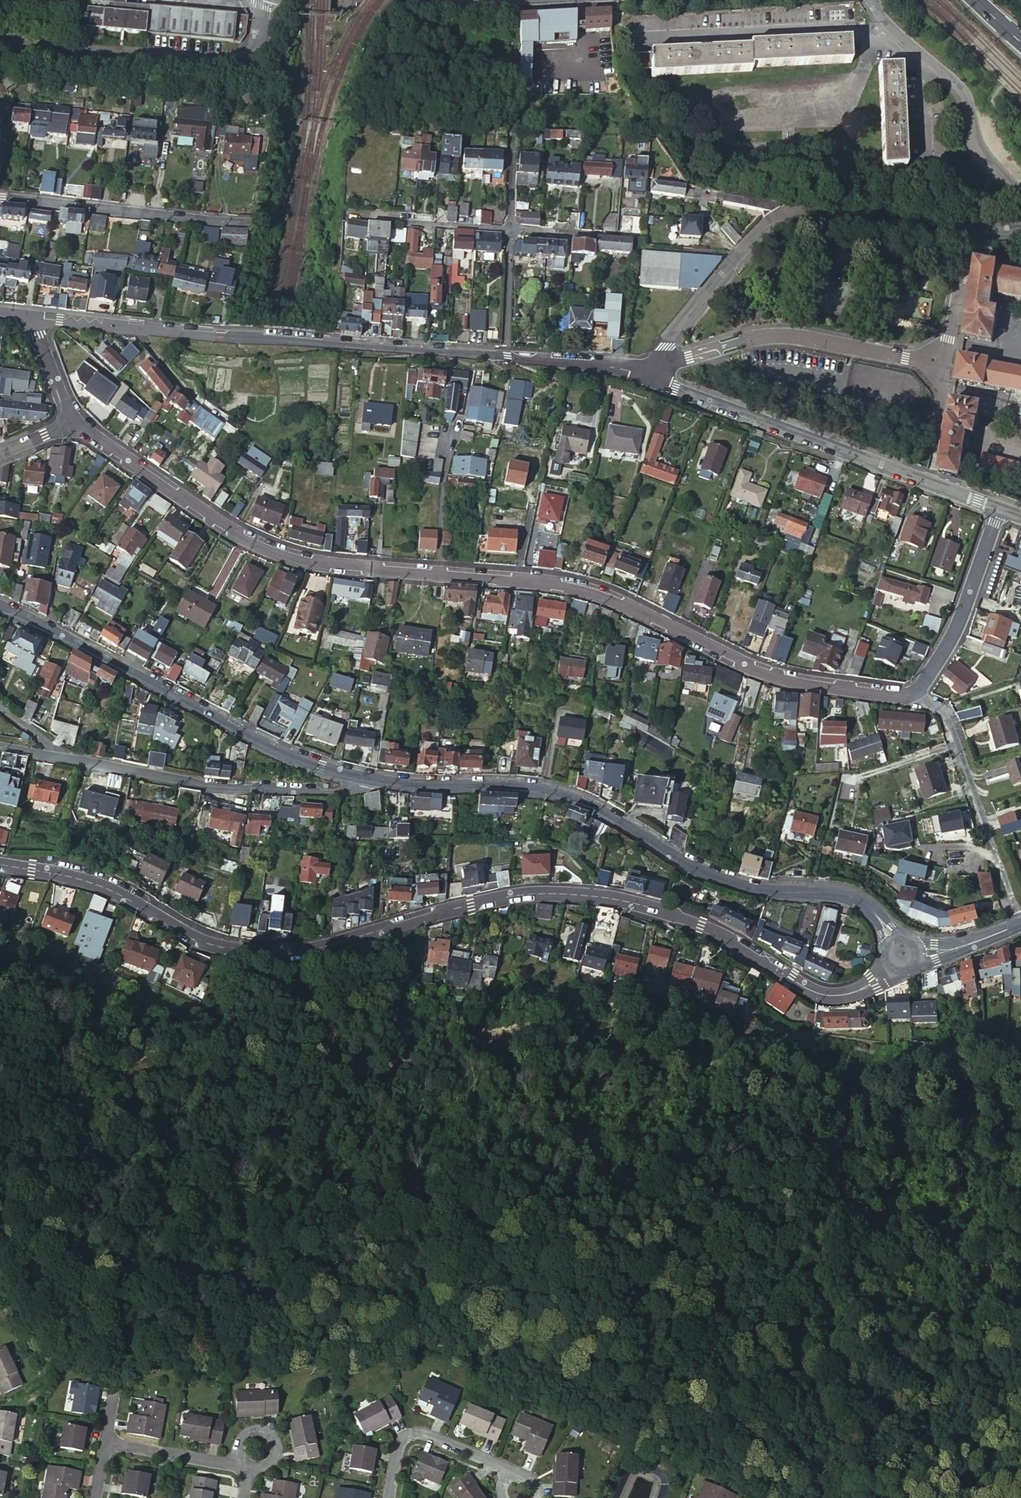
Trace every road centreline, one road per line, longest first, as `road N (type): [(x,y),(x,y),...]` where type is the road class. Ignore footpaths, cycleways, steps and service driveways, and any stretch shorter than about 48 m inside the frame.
road 1 (tertiary): [(0,865),(91,880),(203,941),(253,954),(288,954),(478,904),(556,894),(691,920),(821,994),(862,988),(892,967)]
road 2 (residential): [(67,422),(192,509),(280,554),(596,594),(756,671),(908,697)]
road 3 (tertiary): [(876,914),(847,896),(699,873),(557,792),(372,780)]
road 4 (residential): [(27,317),(503,358)]
road 5 (unclassified): [(648,375),(742,251),(774,226),(811,216),(933,235),(1020,230)]
road 6 (tertiary): [(372,780),(274,748),(0,607)]
road 7 (residential): [(654,378),(997,510)]
road 8 (unclassified): [(62,760),(216,791),(334,795),(372,780)]
road 9 (residential): [(260,0),(253,42),(225,62),(0,40)]
road 10 (residential): [(908,697),(942,713),(1020,926)]
road 11 (residential): [(260,224),(0,195)]
road 12 (unclassified): [(1020,202),(977,153),(963,92),(881,19),(873,0)]
road 13 (residential): [(908,697),(937,664),(997,510)]
road 14 (residential): [(388,1497),(399,1442),(414,1432),(516,1473)]
road 15 (residential): [(355,219),(507,227)]
road 16 (residential): [(503,358),(648,375)]
road 17 (residential): [(105,1442),(243,1465)]
road 18 (residential): [(507,227),(503,358)]

